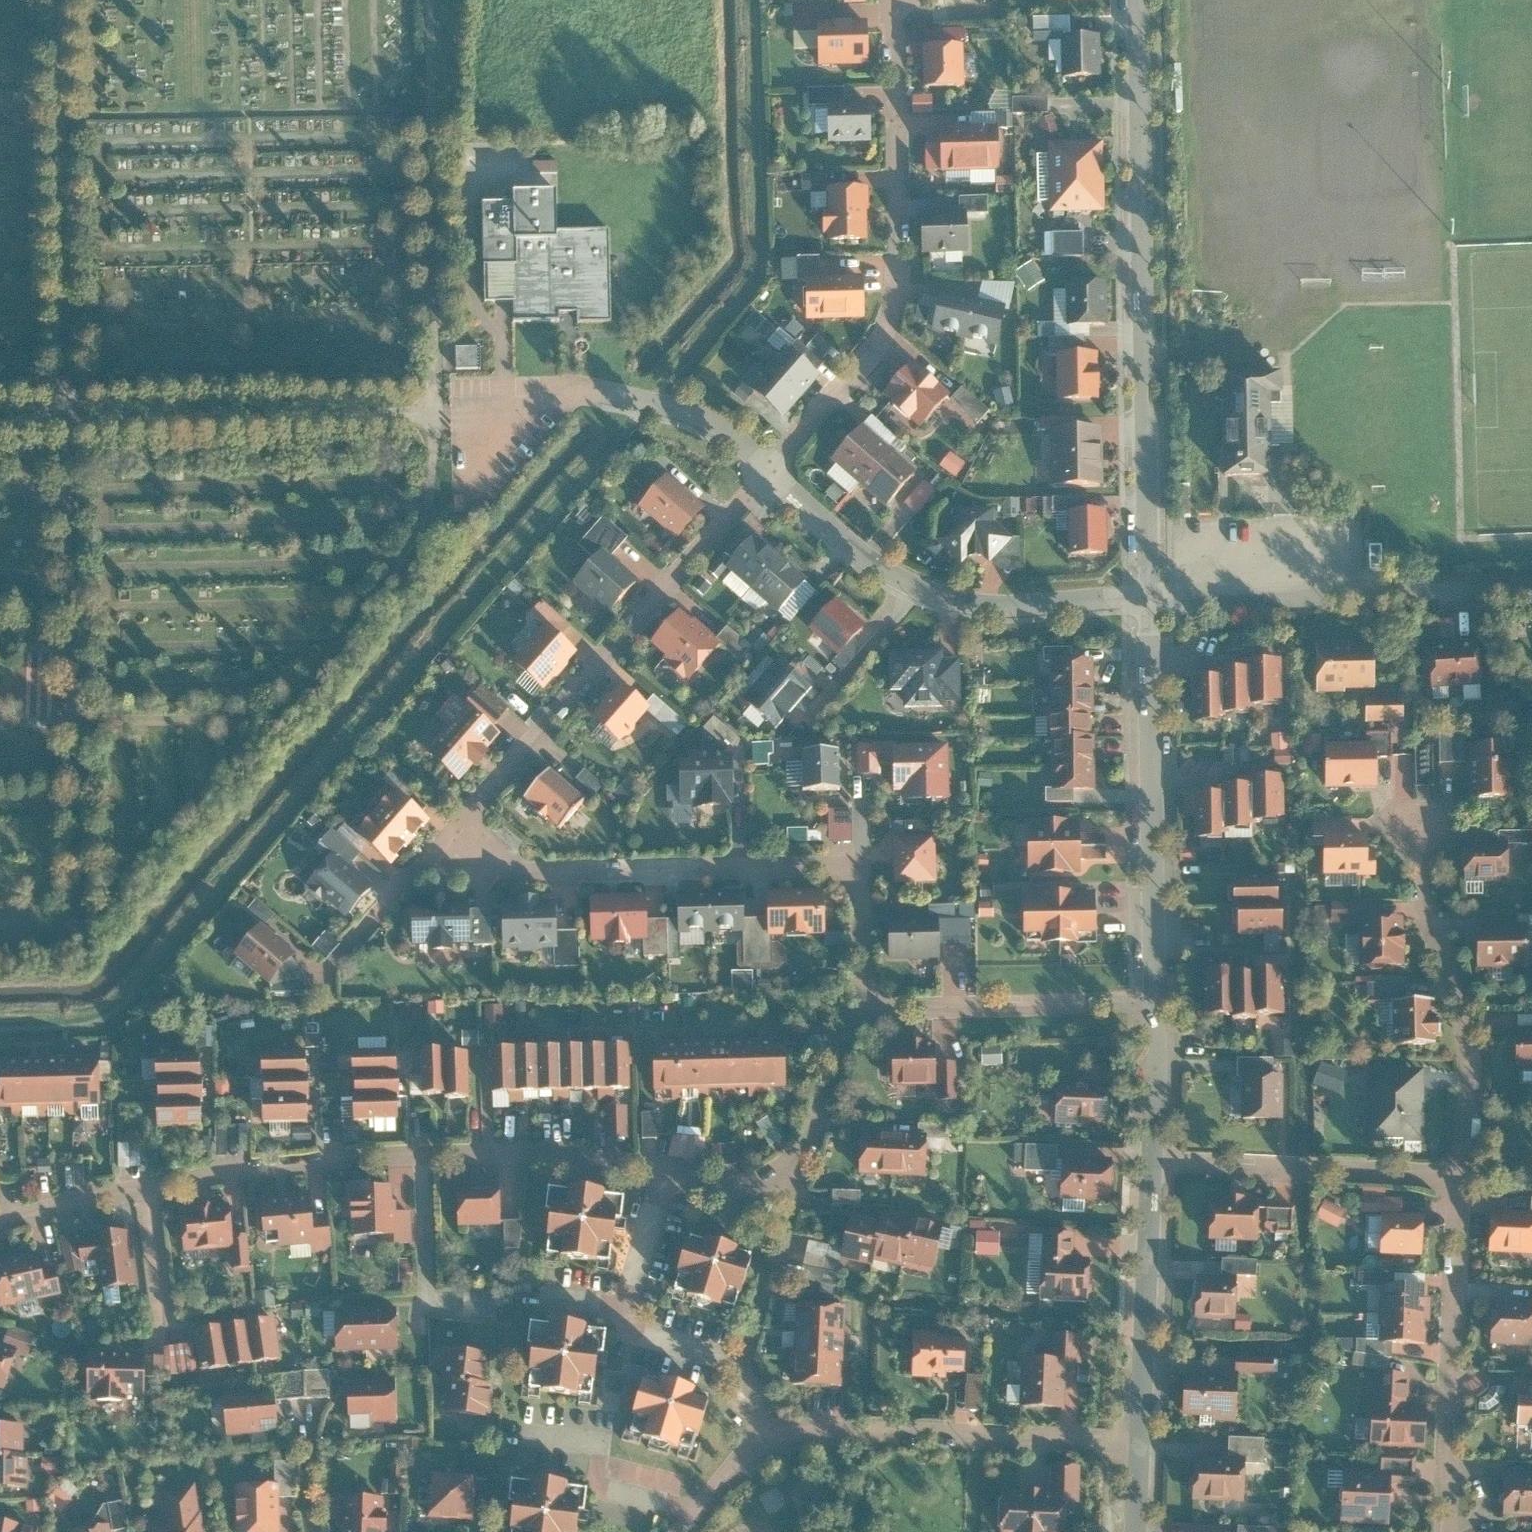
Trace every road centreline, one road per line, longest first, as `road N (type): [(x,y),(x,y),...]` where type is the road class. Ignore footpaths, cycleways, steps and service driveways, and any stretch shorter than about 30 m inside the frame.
road 1 (residential): [(866,1009),(848,1020),(799,1155),(779,1175),(750,1187),(720,1188),(567,1153),(497,1149),(312,1160),(152,1186)]
road 2 (residential): [(1134,0),(1147,604)]
road 3 (residential): [(446,840),(494,876),(862,866),(866,1009)]
road 4 (residential): [(895,0),(888,326),(770,472)]
road 5 (residential): [(683,1531),(747,1454),(788,1436),(859,1430),(1139,1443)]
road 6 (residential): [(770,472),(446,840)]
road 7 (residential): [(1147,604),(1004,608),(933,594),(876,565),(770,472)]
road 8 (residential): [(1152,1005),(1147,604)]
road 9 (residential): [(1531,584),(1147,604)]
road 10 (residential): [(1457,1176),(1469,1066),(1448,969),(1425,912),(1417,823)]
road 11 (residential): [(1443,1531),(1457,1176)]
road 12 (residential): [(770,472),(696,416),(623,397),(581,393),(452,414)]
road 13 (residential): [(1151,1163),(1457,1176)]
road 14 (residential): [(1152,1005),(866,1009)]
road 15 (residential): [(1139,1443),(1151,1163)]
road 16 (residential): [(446,840),(319,982)]
road 17 (residential): [(152,1186),(172,1332),(185,1336)]
road 18 (residential): [(140,1189),(159,1334),(151,1343)]
road 19 (residential): [(1151,1163),(1152,1005)]
road 20 (residential): [(140,1189),(0,1222)]

